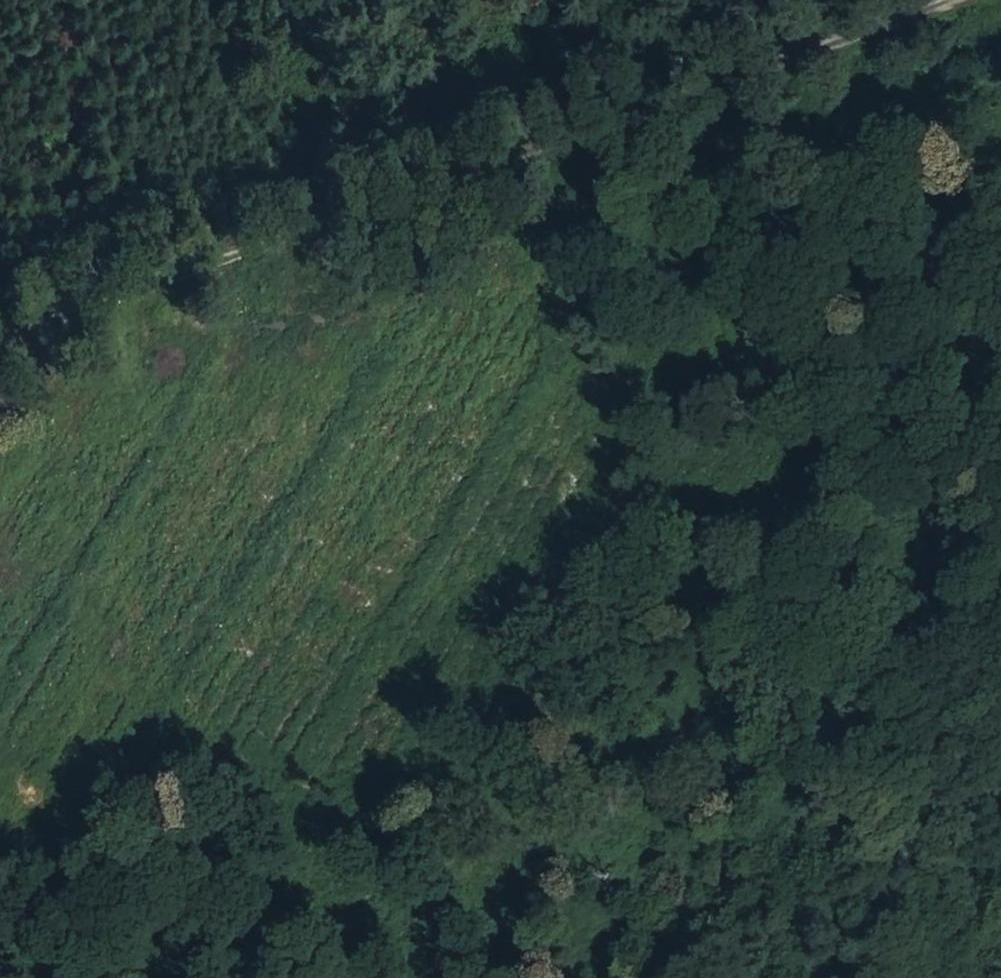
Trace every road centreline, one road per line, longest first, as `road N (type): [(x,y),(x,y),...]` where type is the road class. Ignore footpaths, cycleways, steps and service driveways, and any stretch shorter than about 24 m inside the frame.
road 1 (track): [(966,0),(0,383)]
road 2 (track): [(1000,801),(820,977)]

